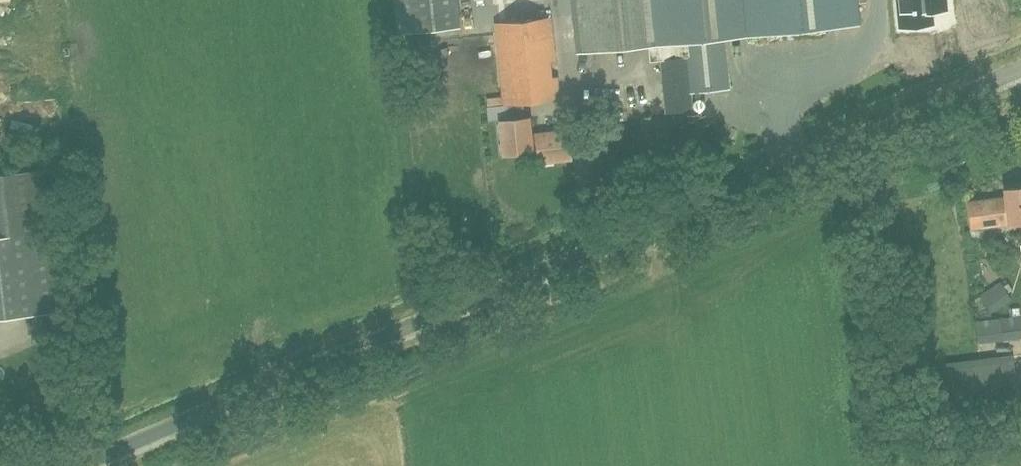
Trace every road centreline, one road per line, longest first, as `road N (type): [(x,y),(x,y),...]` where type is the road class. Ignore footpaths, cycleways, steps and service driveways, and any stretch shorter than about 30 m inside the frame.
road 1 (unclassified): [(82,465),(1020,70)]

